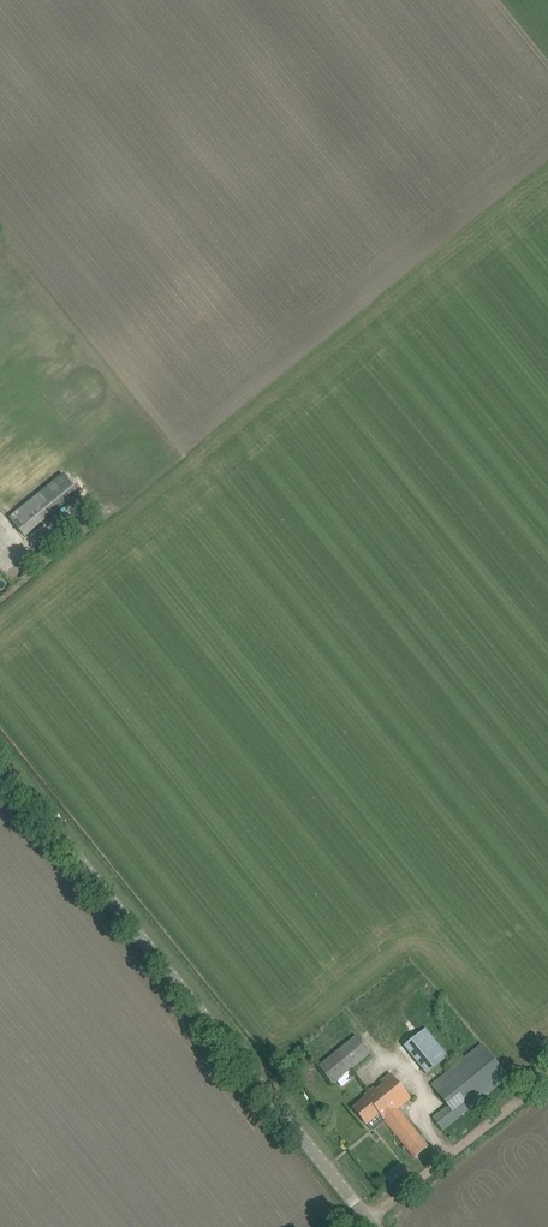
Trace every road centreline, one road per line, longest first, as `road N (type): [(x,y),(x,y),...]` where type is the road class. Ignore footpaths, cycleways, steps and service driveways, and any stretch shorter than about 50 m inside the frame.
road 1 (unclassified): [(369,1217),(0,760)]
road 2 (track): [(547,1075),(369,1217)]

